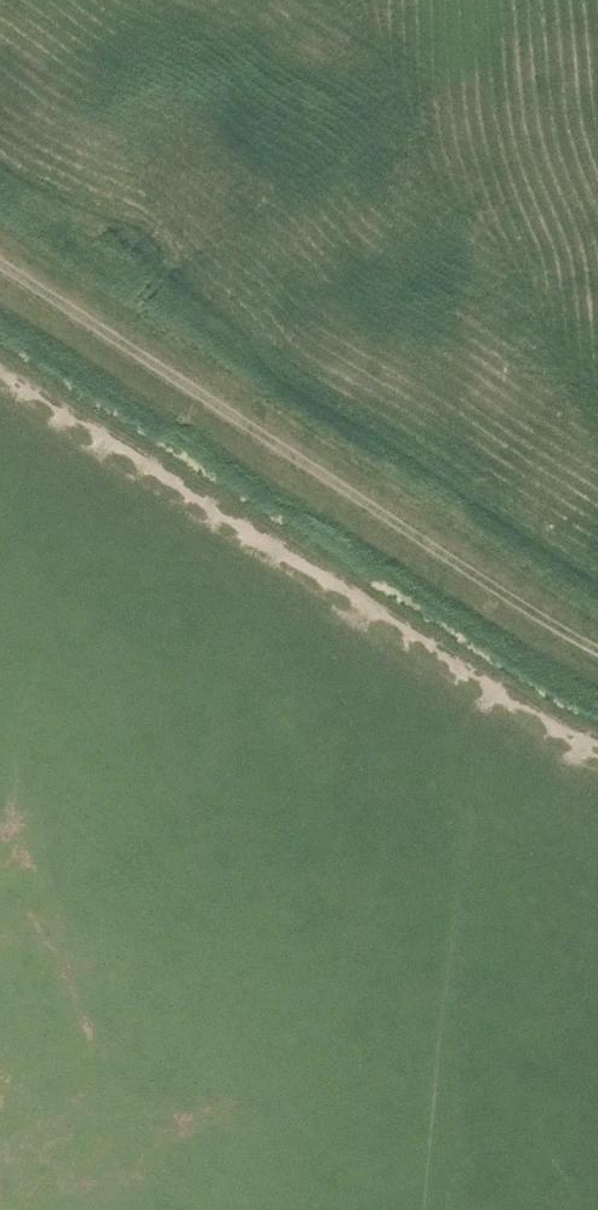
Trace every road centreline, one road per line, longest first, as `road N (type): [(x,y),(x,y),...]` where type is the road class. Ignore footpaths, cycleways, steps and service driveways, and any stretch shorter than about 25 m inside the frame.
road 1 (track): [(597,647),(0,258)]

